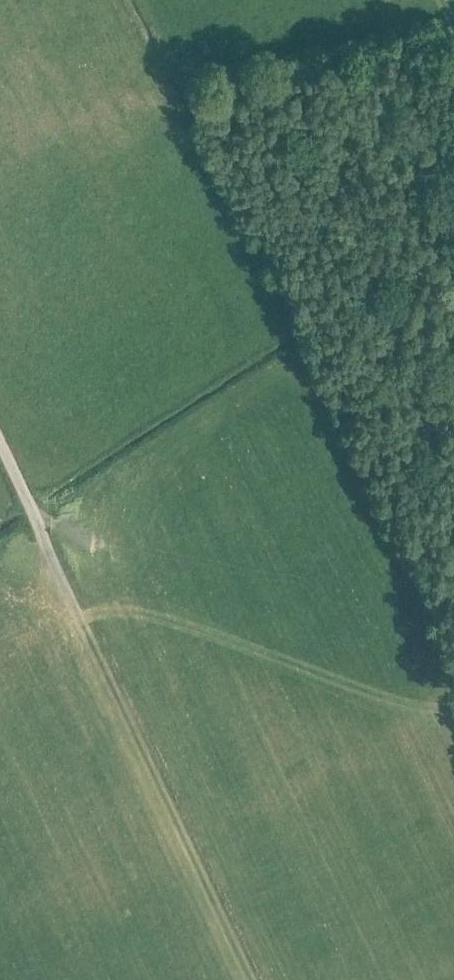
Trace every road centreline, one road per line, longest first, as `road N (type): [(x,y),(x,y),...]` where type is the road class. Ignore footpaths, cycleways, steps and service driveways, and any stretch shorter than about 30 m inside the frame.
road 1 (track): [(262,979),(0,426)]

